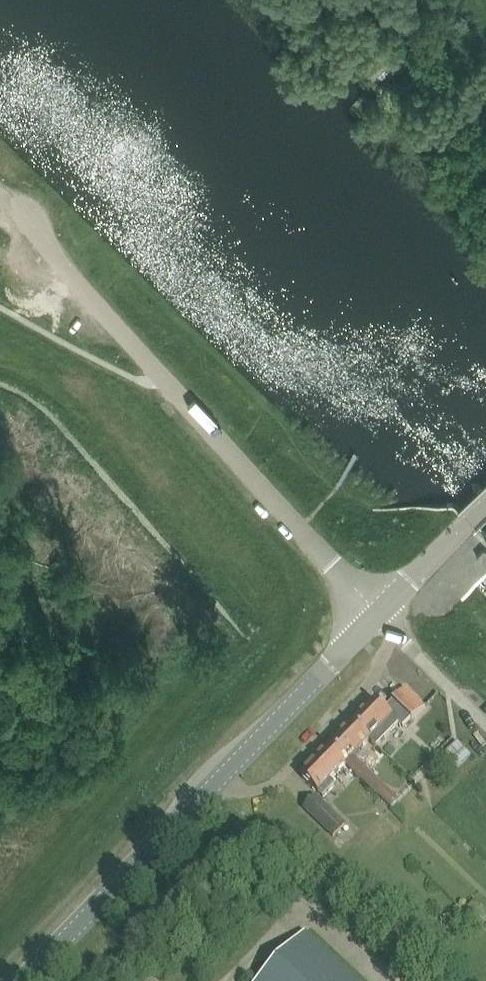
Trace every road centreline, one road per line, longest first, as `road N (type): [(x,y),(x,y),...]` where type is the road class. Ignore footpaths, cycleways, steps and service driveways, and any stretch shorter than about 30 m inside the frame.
road 1 (unclassified): [(380,613),(160,377)]
road 2 (tertiary): [(23,980),(218,780)]
road 3 (unclassified): [(397,632),(368,685),(273,782),(249,793),(218,780)]
road 4 (unclassified): [(0,193),(160,377)]
road 5 (tertiary): [(218,780),(380,613)]
road 6 (tertiary): [(380,613),(485,504)]

